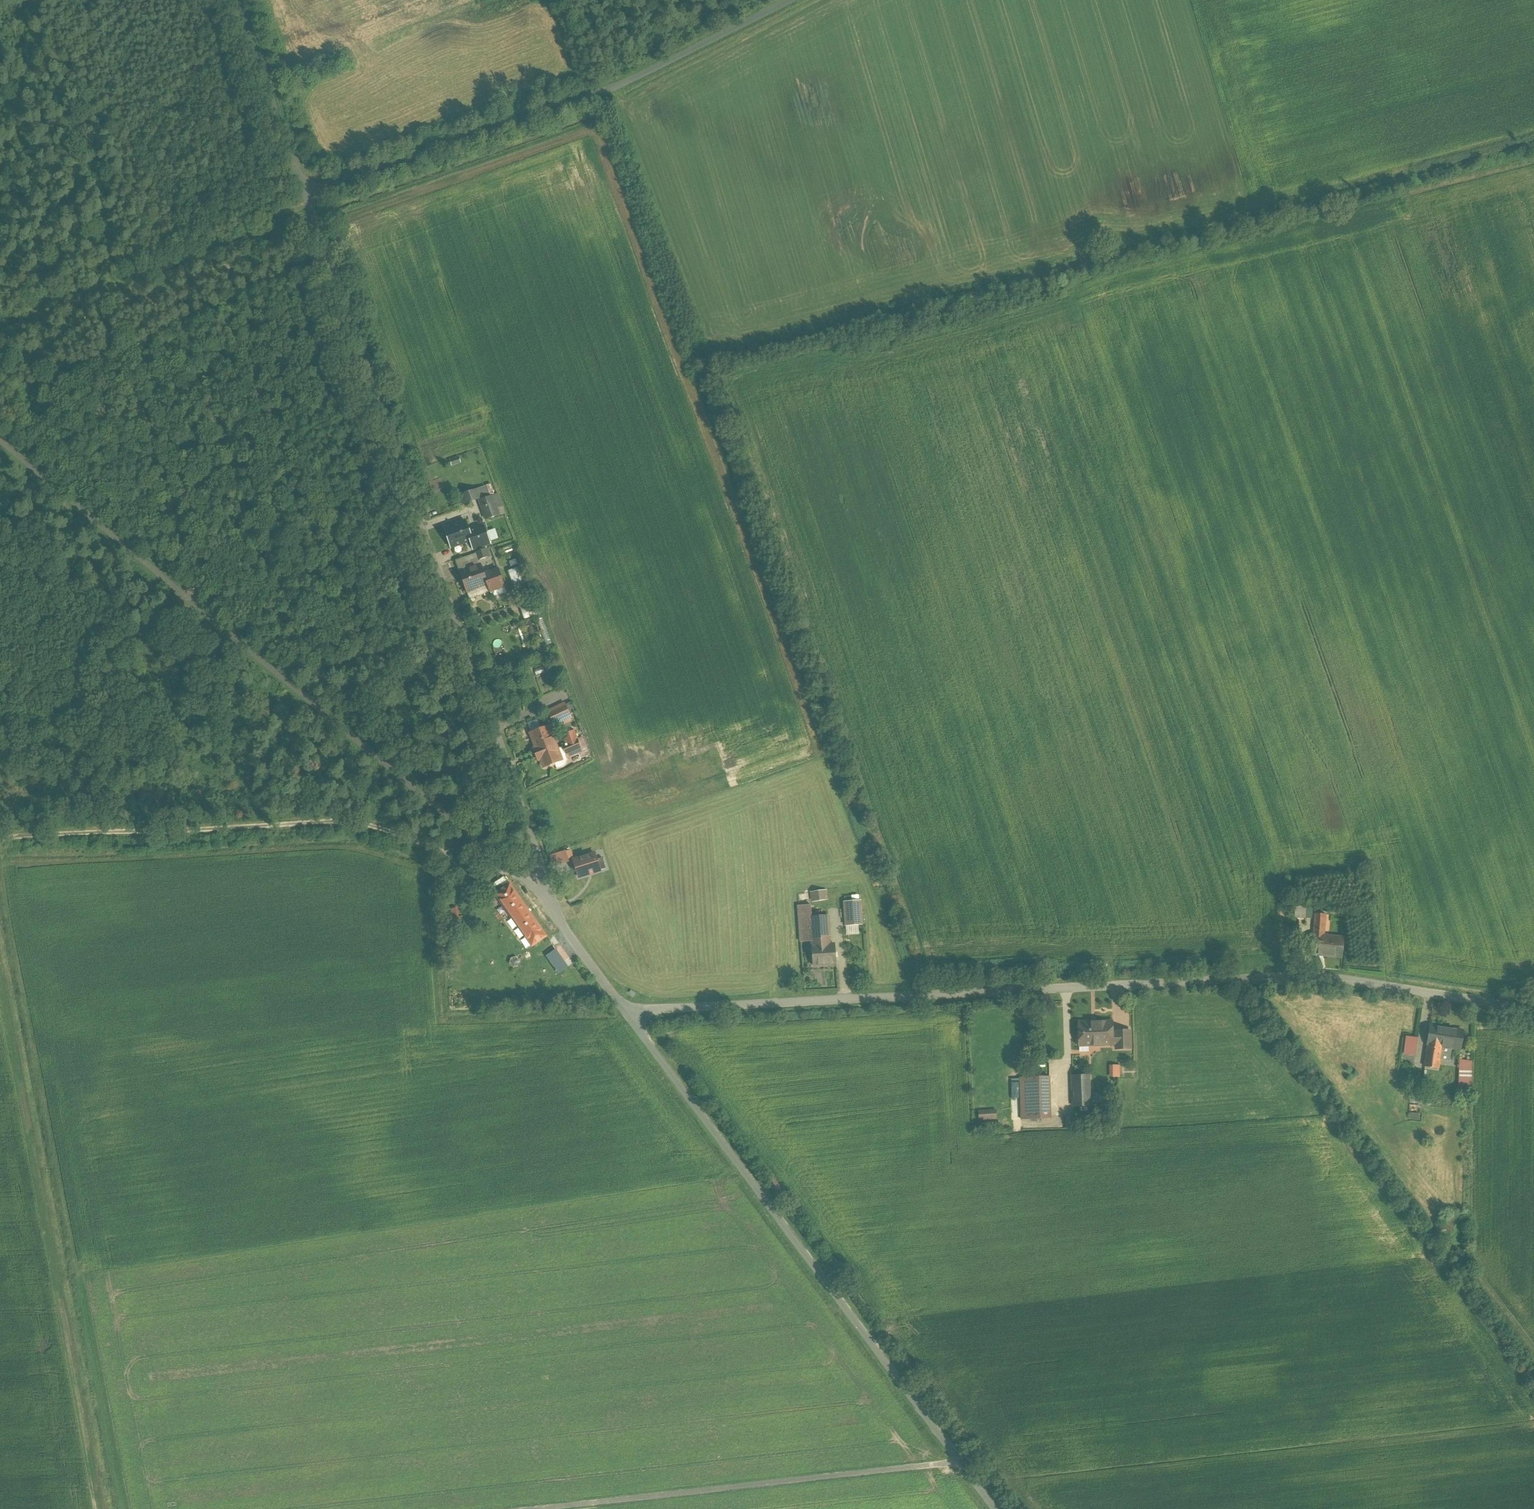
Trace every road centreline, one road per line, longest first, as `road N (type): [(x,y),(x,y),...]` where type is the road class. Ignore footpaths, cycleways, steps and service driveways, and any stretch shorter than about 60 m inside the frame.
road 1 (unclassified): [(1533,1008),(1269,979),(625,1012)]
road 2 (unclassified): [(305,193),(551,895),(625,1012)]
road 3 (unclassified): [(625,1012),(993,1508)]
road 4 (unclassified): [(305,193),(616,86),(790,0)]
road 5 (track): [(958,1462),(540,1508)]
road 6 (unclassified): [(237,0),(305,193)]

